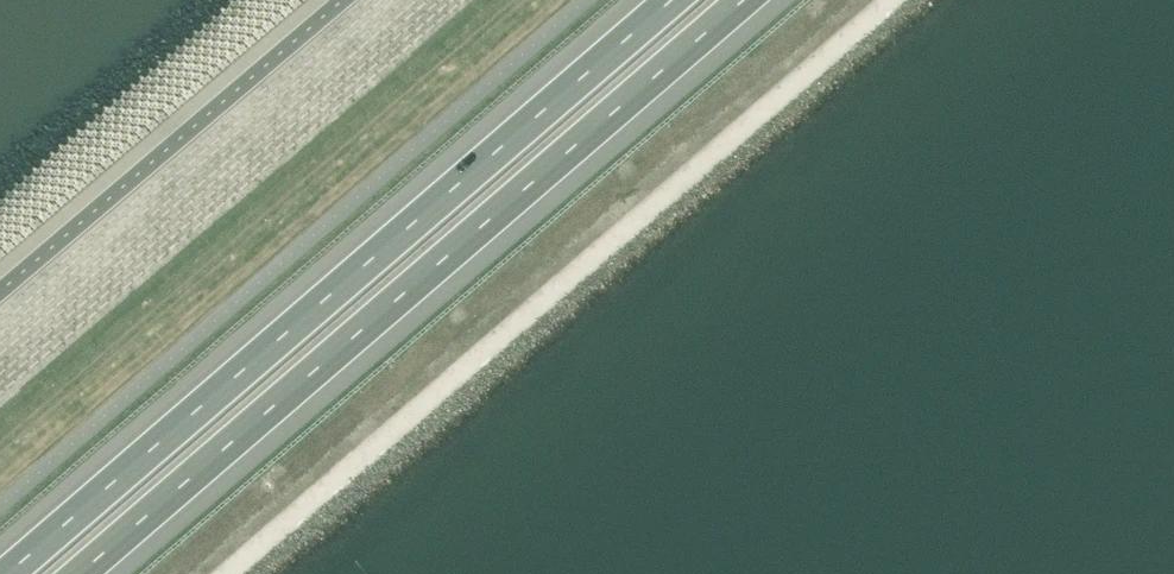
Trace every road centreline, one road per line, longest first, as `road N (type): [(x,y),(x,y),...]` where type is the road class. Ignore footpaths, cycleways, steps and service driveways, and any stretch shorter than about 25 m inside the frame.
road 1 (motorway): [(81,573),(745,0)]
road 2 (motorway): [(666,0),(2,573)]

